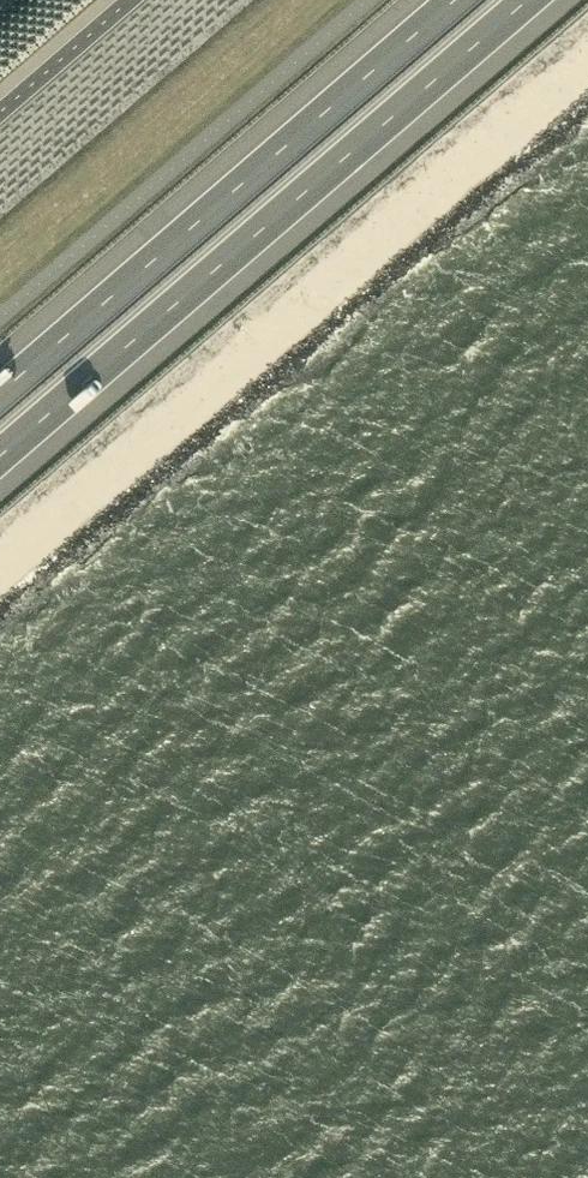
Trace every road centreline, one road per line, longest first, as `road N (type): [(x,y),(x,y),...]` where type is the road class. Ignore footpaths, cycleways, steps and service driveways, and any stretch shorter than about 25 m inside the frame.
road 1 (motorway): [(0,451),(522,0)]
road 2 (motorway): [(450,0),(0,389)]

